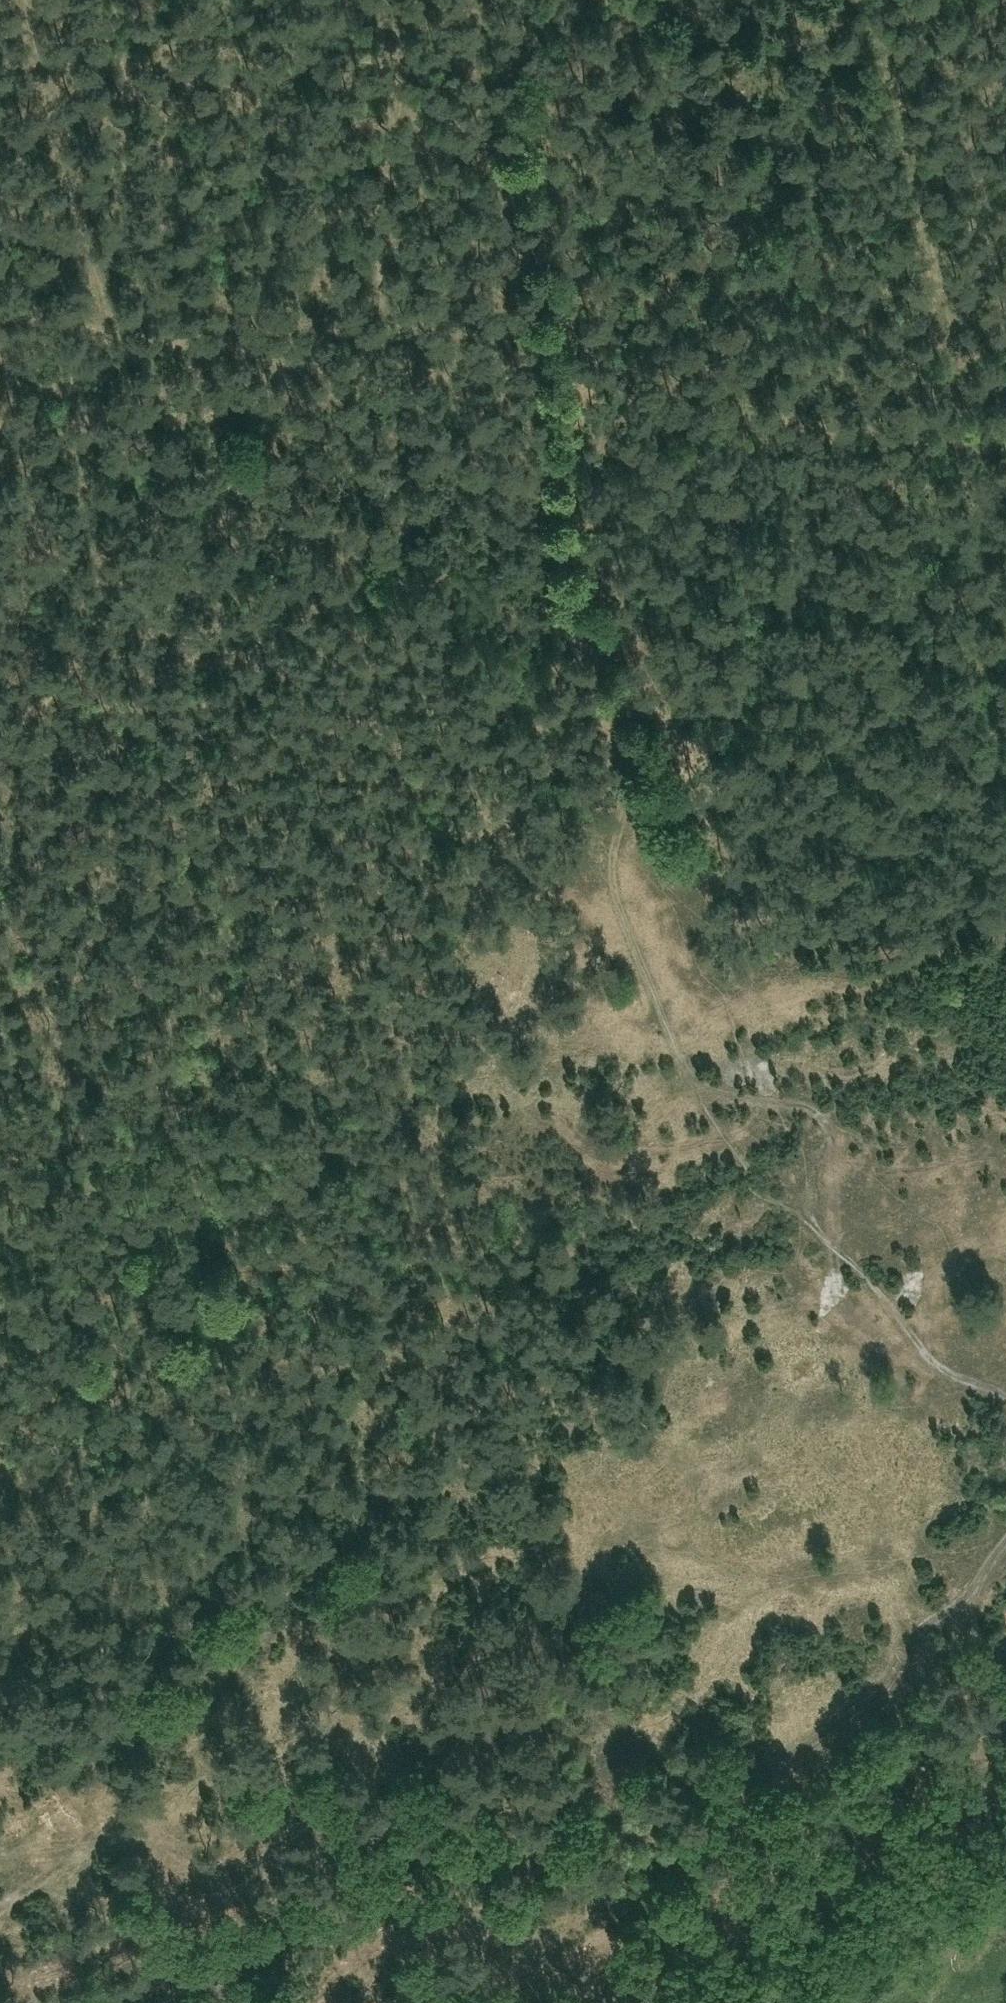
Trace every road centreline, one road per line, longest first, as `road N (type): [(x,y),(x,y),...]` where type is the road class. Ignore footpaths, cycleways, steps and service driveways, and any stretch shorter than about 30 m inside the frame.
road 1 (track): [(1005,1661),(974,1625),(995,1514),(978,1436),(863,1273),(742,1165),(633,956),(493,566),(412,430)]
road 2 (track): [(543,2002),(673,1937),(730,1877),(955,1697),(1005,1679)]

